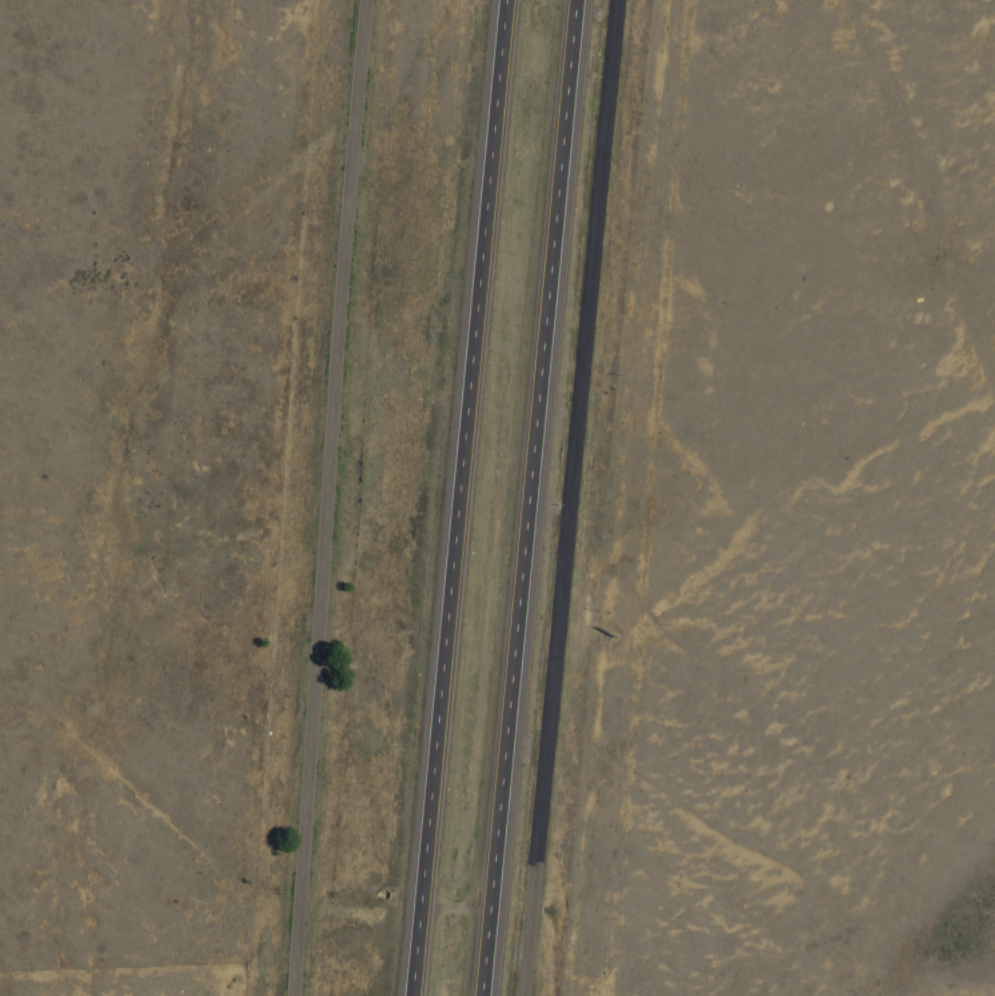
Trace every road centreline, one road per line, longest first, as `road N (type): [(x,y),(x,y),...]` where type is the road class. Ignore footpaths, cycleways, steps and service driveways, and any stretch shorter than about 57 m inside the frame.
road 1 (motorway): [(477,995),(572,0)]
road 2 (motorway): [(503,0),(408,995)]
road 3 (residential): [(613,0),(520,995)]
road 4 (residential): [(292,995),(363,0)]

